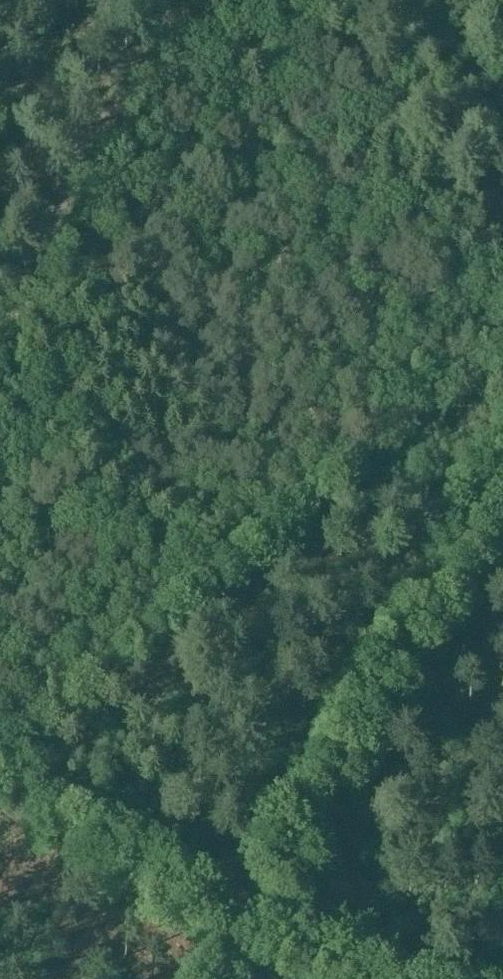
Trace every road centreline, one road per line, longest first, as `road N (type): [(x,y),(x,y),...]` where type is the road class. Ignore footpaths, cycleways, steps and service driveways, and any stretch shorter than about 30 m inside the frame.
road 1 (track): [(232,933),(269,894),(502,486)]
road 2 (track): [(0,326),(37,283),(74,165),(116,102),(155,76),(273,44),(329,0)]
road 3 (track): [(164,603),(448,377),(502,347)]
road 4 (track): [(0,732),(164,603)]

